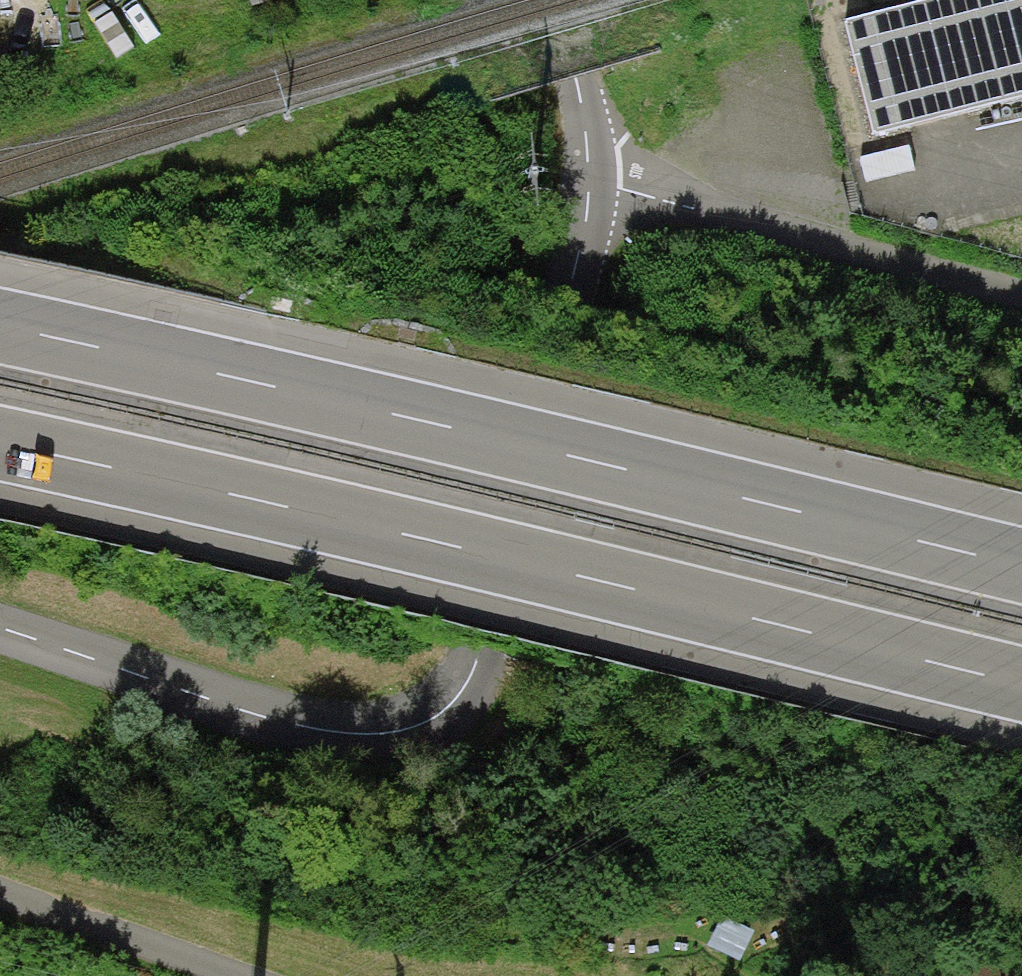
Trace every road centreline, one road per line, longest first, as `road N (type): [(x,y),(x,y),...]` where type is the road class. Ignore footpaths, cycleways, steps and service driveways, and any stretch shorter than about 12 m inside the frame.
road 1 (unclassified): [(558,0),(584,91),(595,193),(589,306),(484,664),(441,715),(374,735),(275,721),(0,631)]
road 2 (motorway): [(1021,567),(0,332)]
road 3 (motorway): [(0,453),(1021,687)]
road 4 (track): [(595,193),(1021,300)]
road 5 (track): [(0,892),(233,975)]

